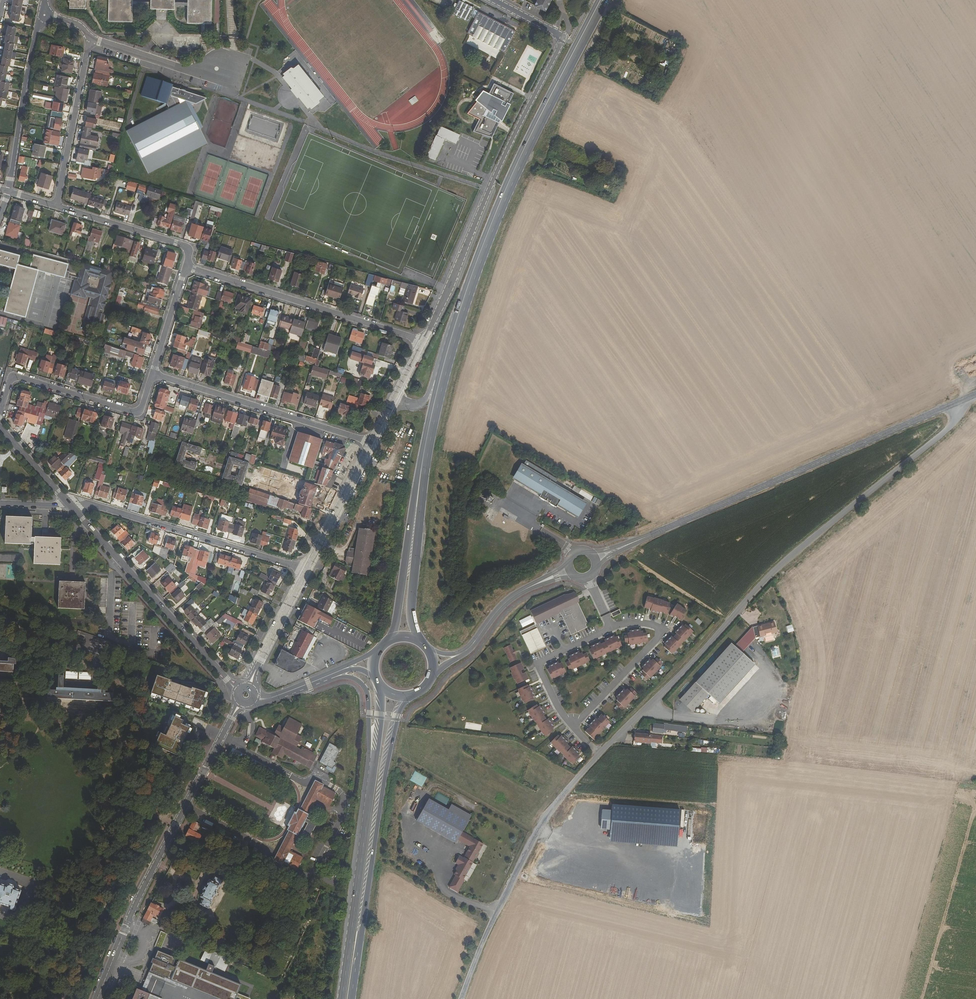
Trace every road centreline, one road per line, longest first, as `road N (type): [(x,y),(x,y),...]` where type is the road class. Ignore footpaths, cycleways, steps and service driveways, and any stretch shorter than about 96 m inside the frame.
road 1 (unclassified): [(601,753),(773,573),(952,426),(956,403)]
road 2 (primary): [(442,376),(511,181),(602,0)]
road 3 (residential): [(424,342),(564,37)]
road 4 (tertiary): [(649,536),(956,403)]
road 5 (residential): [(240,704),(129,921),(99,998)]
road 6 (primary): [(352,998),(389,759),(411,696)]
road 7 (unclassified): [(460,998),(529,847),(601,753)]
road 8 (tertiary): [(69,502),(238,689)]
road 9 (residential): [(424,342),(186,269)]
road 10 (residential): [(69,502),(308,569)]
road 11 (primary): [(375,760),(342,998)]
road 12 (residential): [(372,442),(153,374)]
road 13 (residential): [(0,413),(17,377),(138,410),(153,374)]
road 14 (residential): [(612,628),(645,623),(660,632),(574,728)]
road 15 (residential): [(8,191),(40,15)]
road 16 (residential): [(56,206),(90,39)]
road 17 (residential): [(56,206),(184,247),(186,269)]
road 18 (residential): [(574,728),(538,663),(612,628)]
road 19 (primary): [(420,493),(391,640)]
road 20 (primary): [(419,641),(411,606),(420,493)]
road 21 (residential): [(308,569),(372,442)]
road 22 (residential): [(248,685),(308,569)]

